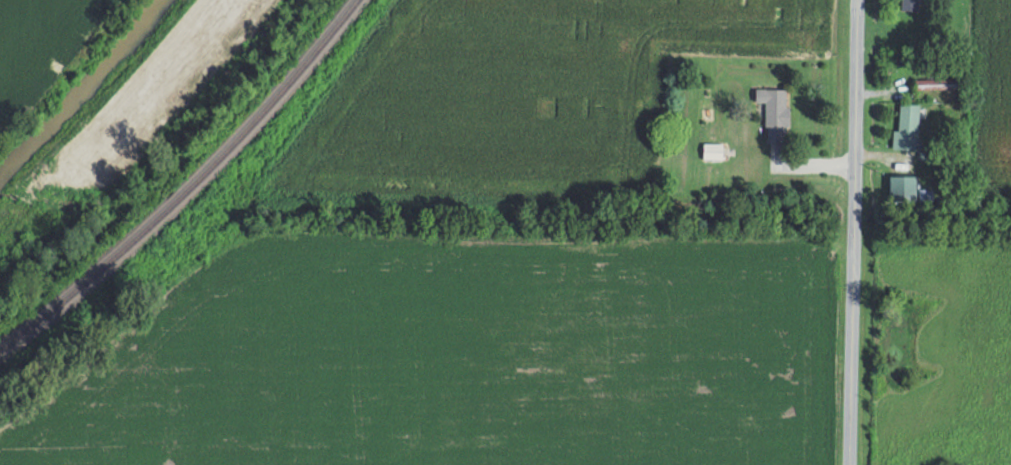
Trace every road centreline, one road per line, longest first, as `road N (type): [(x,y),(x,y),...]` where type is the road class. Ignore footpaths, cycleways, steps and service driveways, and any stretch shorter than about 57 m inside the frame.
road 1 (tertiary): [(851,464),(858,0)]

